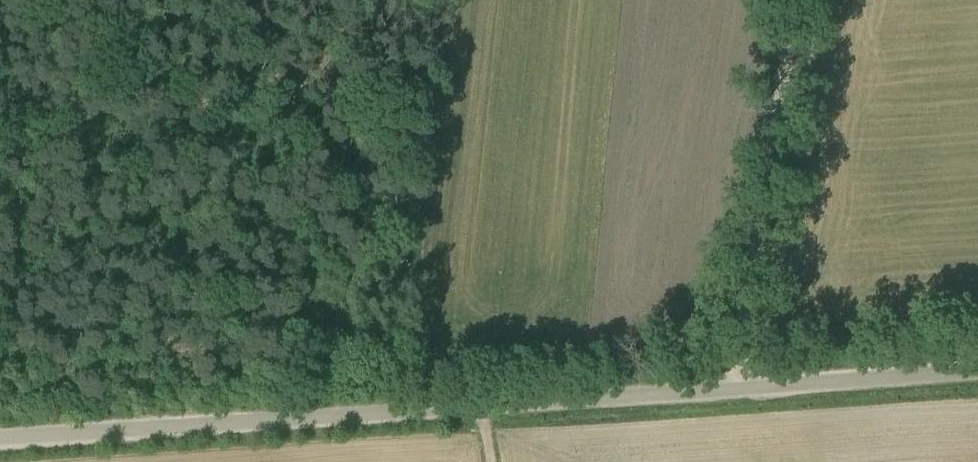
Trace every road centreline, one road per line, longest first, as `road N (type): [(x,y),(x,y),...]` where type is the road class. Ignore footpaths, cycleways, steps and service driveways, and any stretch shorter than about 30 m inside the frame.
road 1 (unclassified): [(0,440),(977,368)]

